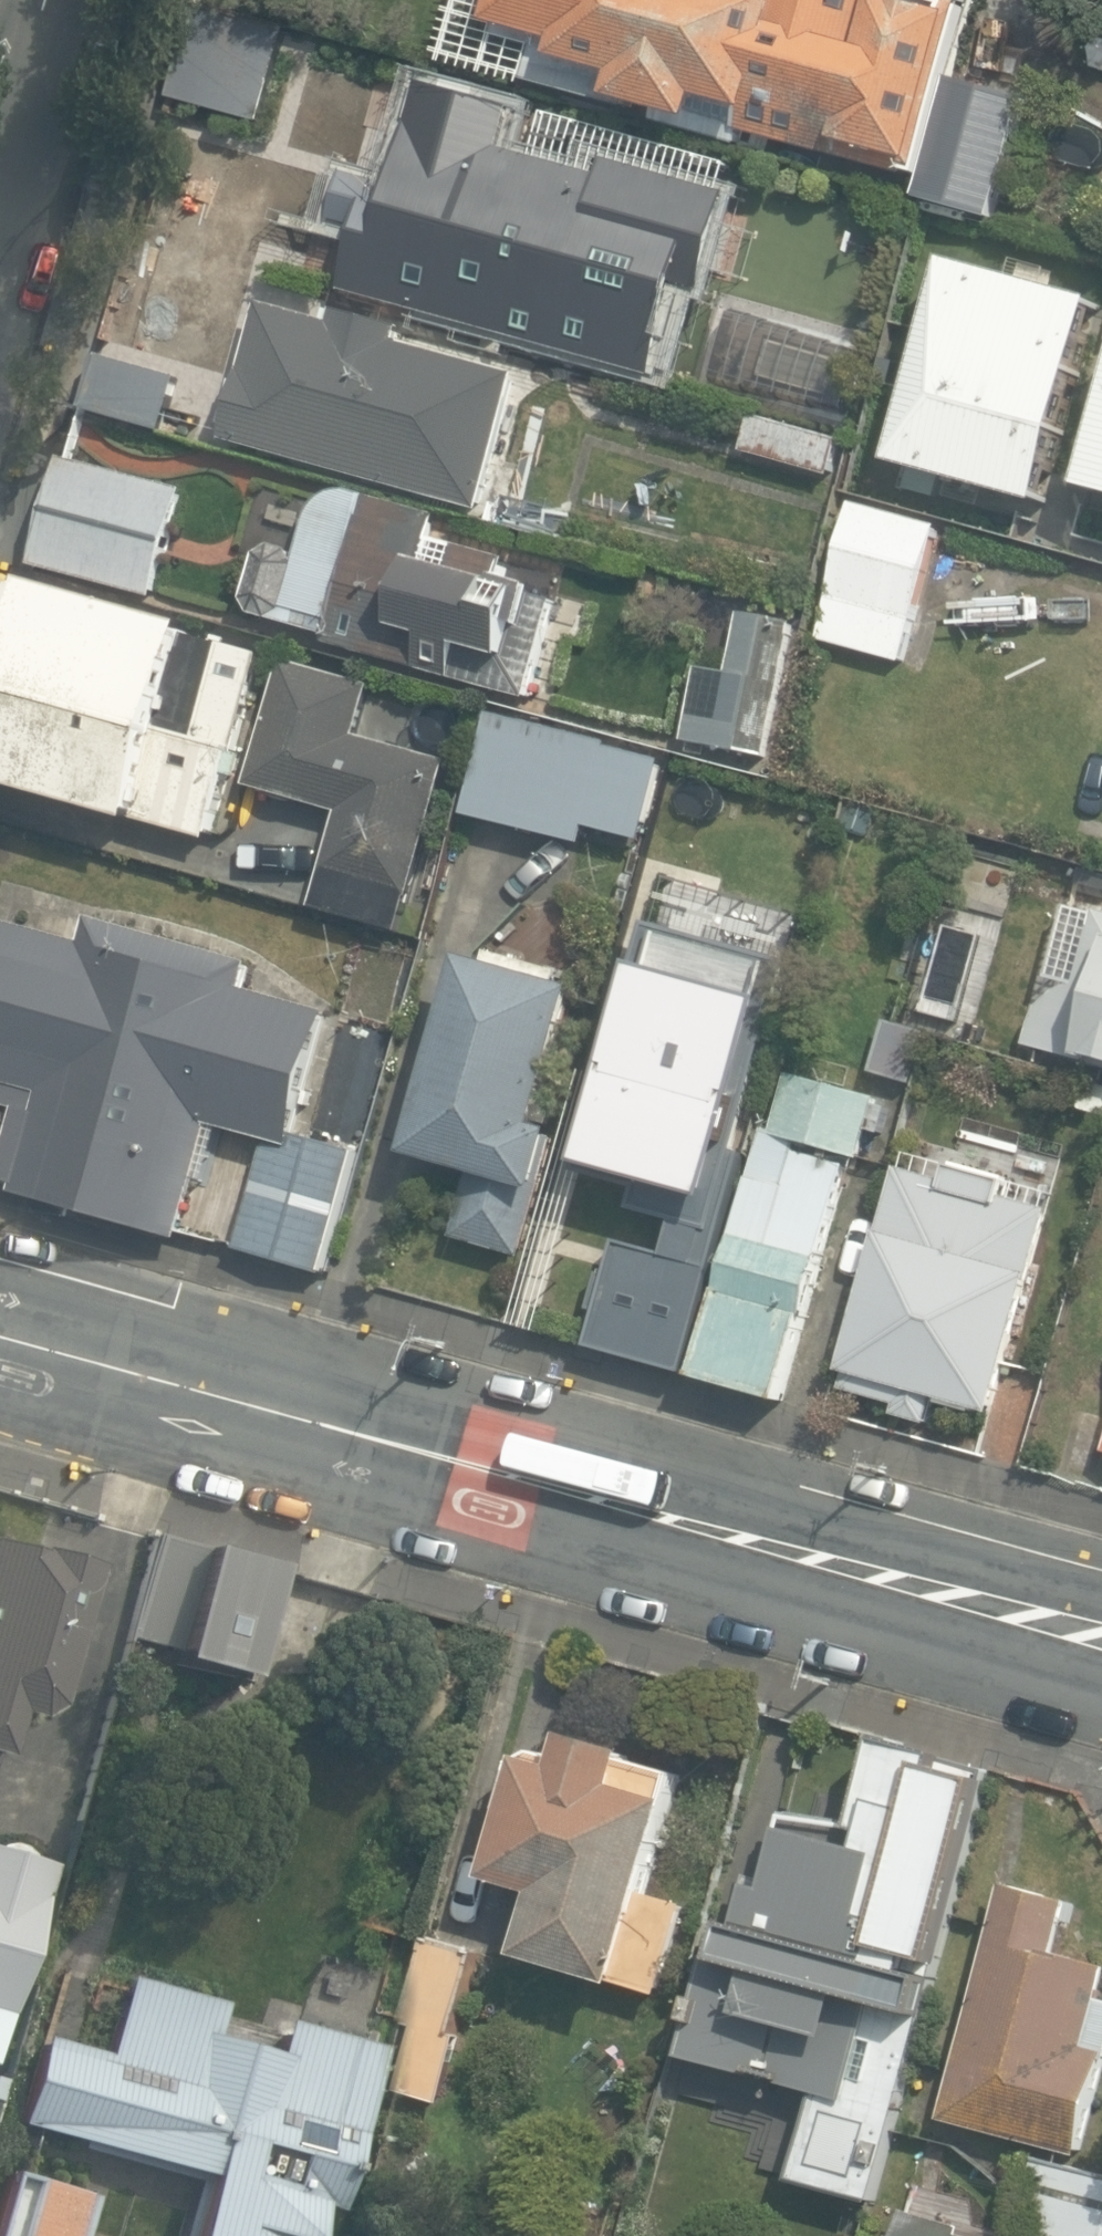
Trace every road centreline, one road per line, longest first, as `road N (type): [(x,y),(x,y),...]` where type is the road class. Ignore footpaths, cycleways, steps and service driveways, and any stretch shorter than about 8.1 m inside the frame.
road 1 (secondary): [(0,1335),(1101,1635)]
road 2 (residential): [(53,0),(0,178)]

